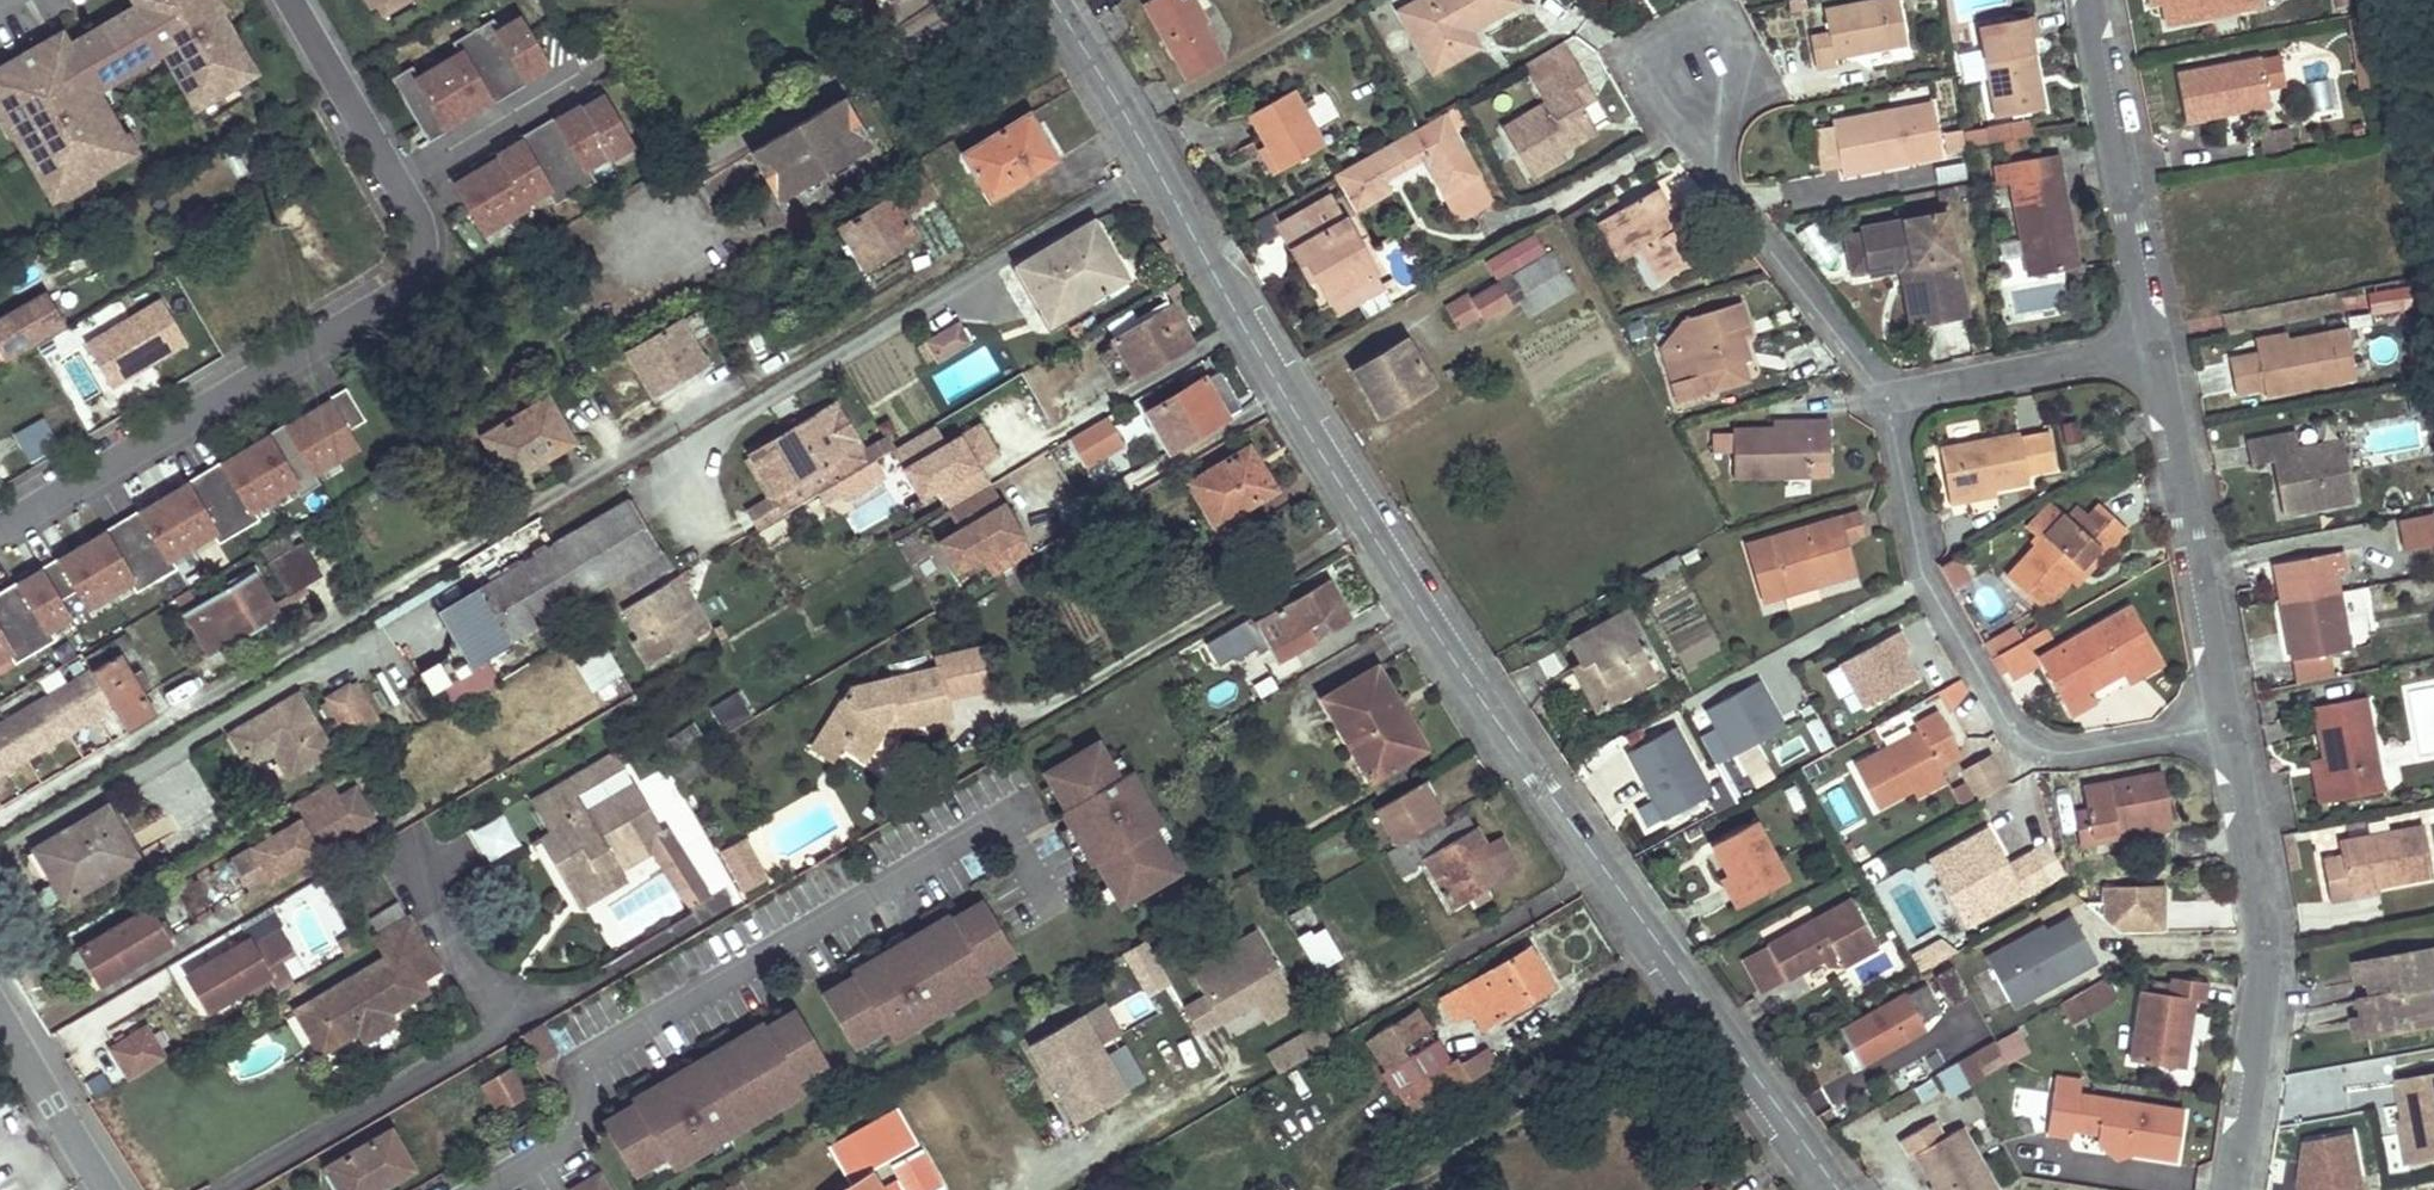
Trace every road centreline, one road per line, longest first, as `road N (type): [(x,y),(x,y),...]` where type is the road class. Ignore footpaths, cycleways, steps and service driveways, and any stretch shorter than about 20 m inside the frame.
road 1 (tertiary): [(1048,0),(1349,499),(1540,782),(1835,1189)]
road 2 (residential): [(2162,334),(1885,384),(1920,563),(2021,731),(2071,744),(2230,716)]
road 3 (residential): [(289,0),(415,215),(422,259),(395,298),(0,531)]
road 4 (residential): [(0,819),(640,436)]
road 5 (residential): [(2239,1189),(2275,952),(2230,716)]
road 6 (residential): [(2230,716),(2162,334)]
road 7 (residential): [(2162,334),(2103,0)]
road 8 (unclassified): [(0,1009),(116,1189)]

